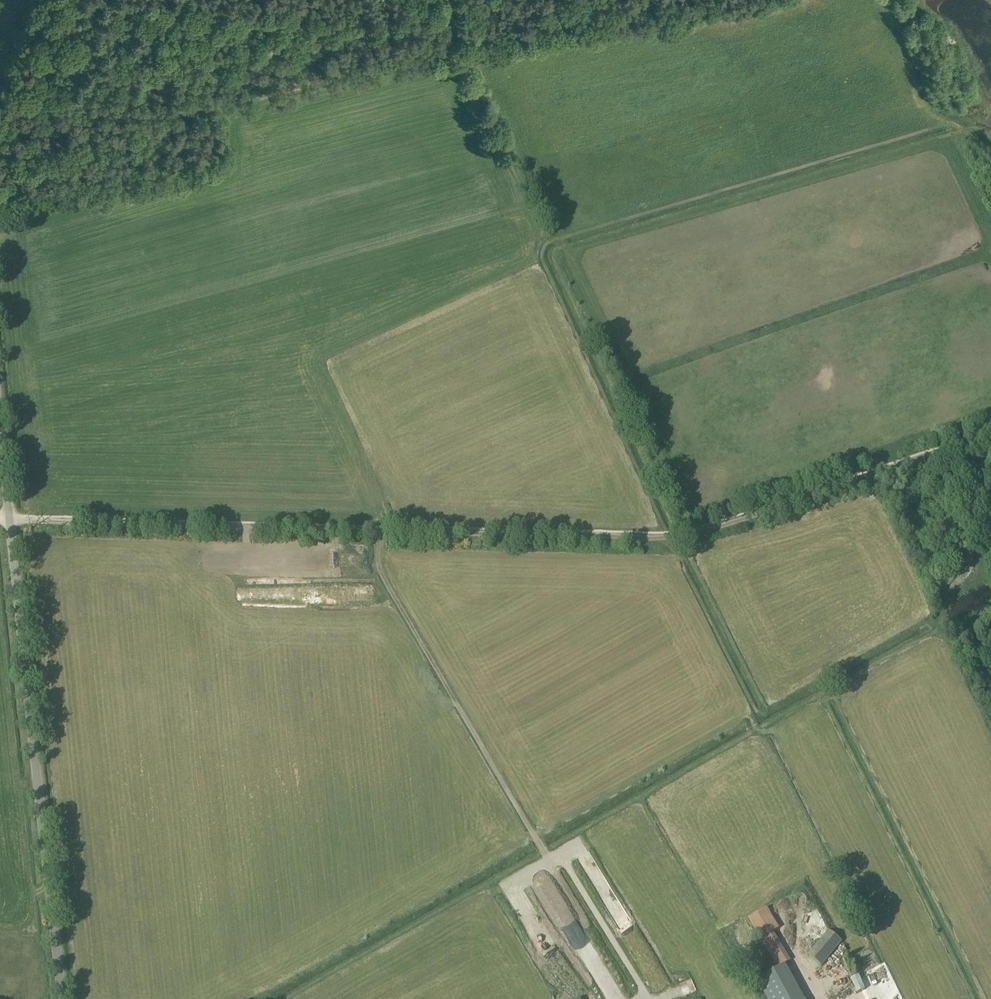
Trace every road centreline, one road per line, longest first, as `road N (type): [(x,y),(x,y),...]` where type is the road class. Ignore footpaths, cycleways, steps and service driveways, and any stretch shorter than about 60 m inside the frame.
road 1 (track): [(9,521),(658,539),(700,532),(990,437)]
road 2 (unclassified): [(62,998),(0,428)]

